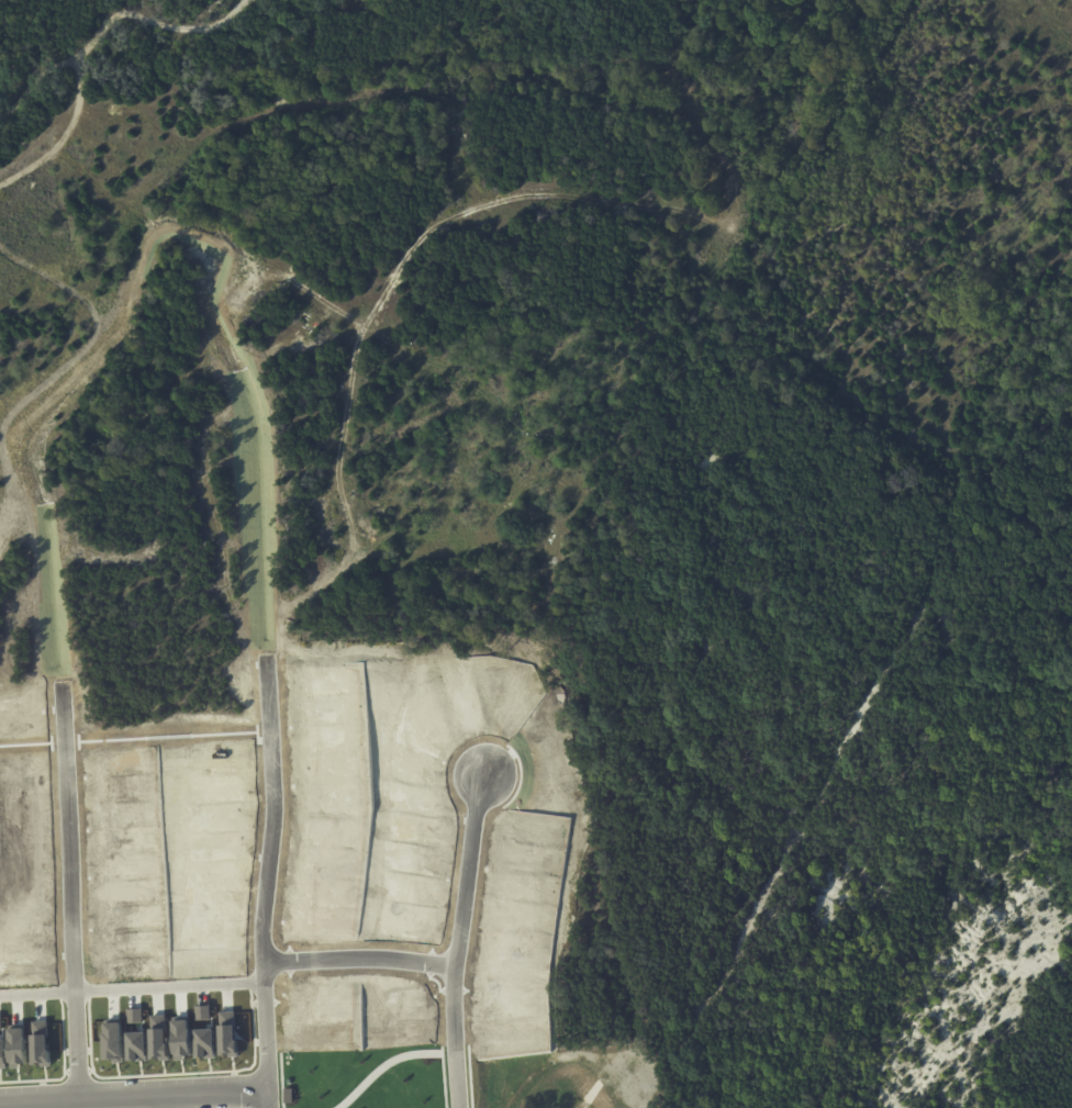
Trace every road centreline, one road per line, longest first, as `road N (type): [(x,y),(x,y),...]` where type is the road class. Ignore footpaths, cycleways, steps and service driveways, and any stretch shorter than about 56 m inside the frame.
road 1 (residential): [(272,657),(281,807),(266,922),(276,1107)]
road 2 (residential): [(60,678),(87,1095)]
road 3 (residential): [(493,771),(460,963),(467,1107)]
road 4 (residential): [(0,1100),(275,1084)]
road 5 (residential): [(460,963),(267,956)]

